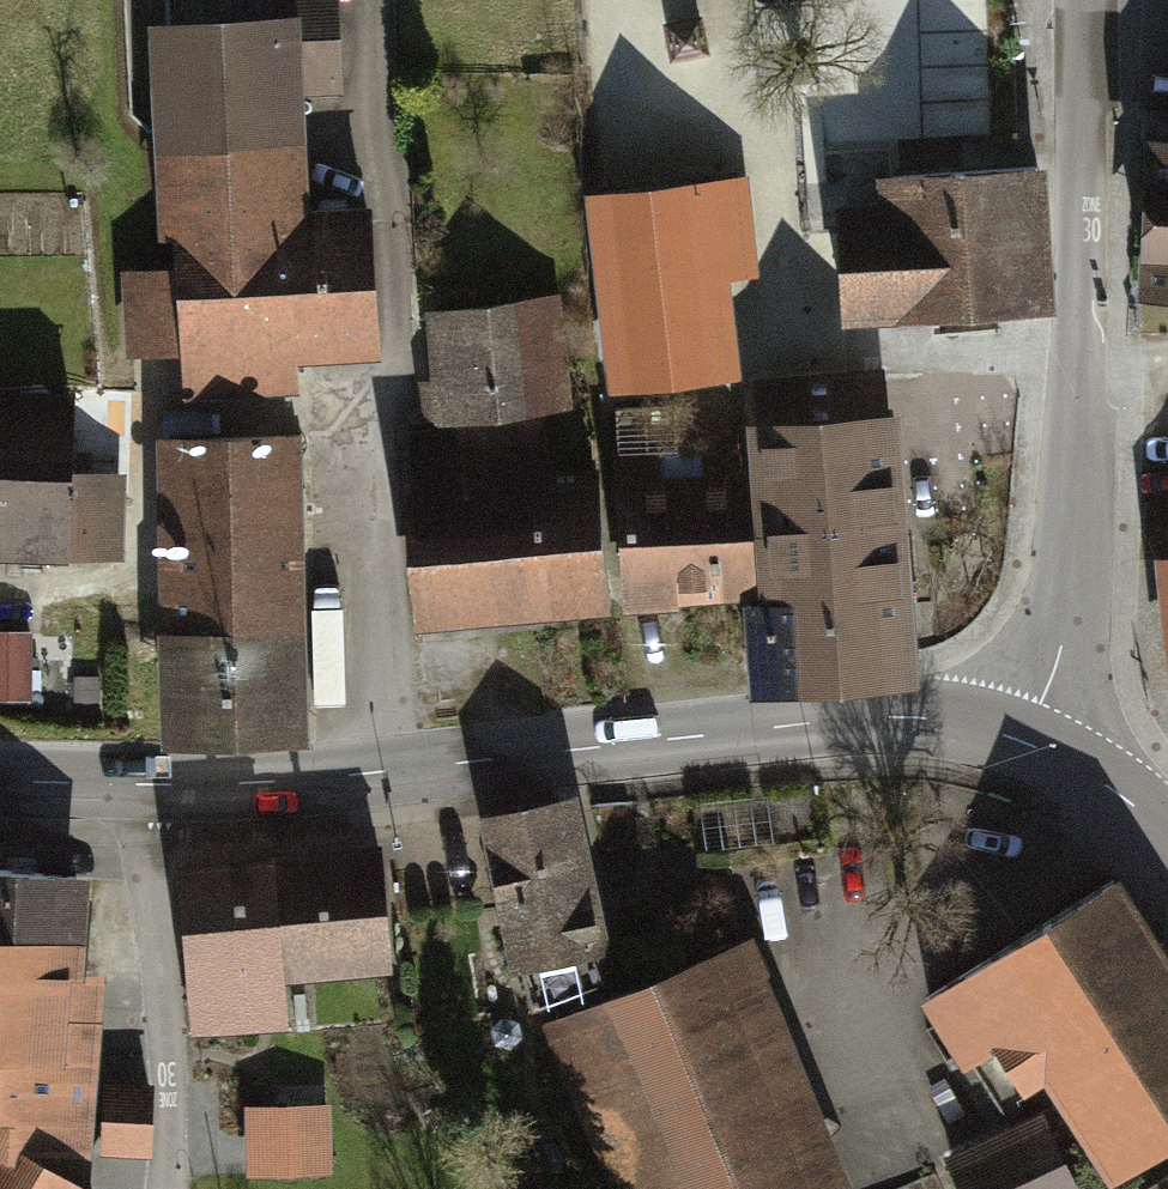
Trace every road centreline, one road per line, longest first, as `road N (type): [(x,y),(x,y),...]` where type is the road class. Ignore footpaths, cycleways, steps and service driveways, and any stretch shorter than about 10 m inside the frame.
road 1 (residential): [(410,769),(389,520),(369,424),(399,348),(385,0)]
road 2 (tertiary): [(1088,0),(1069,636),(1034,741)]
road 3 (secondary): [(1034,741),(921,718),(866,718),(410,769)]
road 4 (residential): [(166,1188),(142,784)]
road 5 (secondary): [(410,769),(142,784)]
road 6 (secondary): [(1167,838),(1034,741)]
road 7 (secondary): [(142,784),(0,780)]

